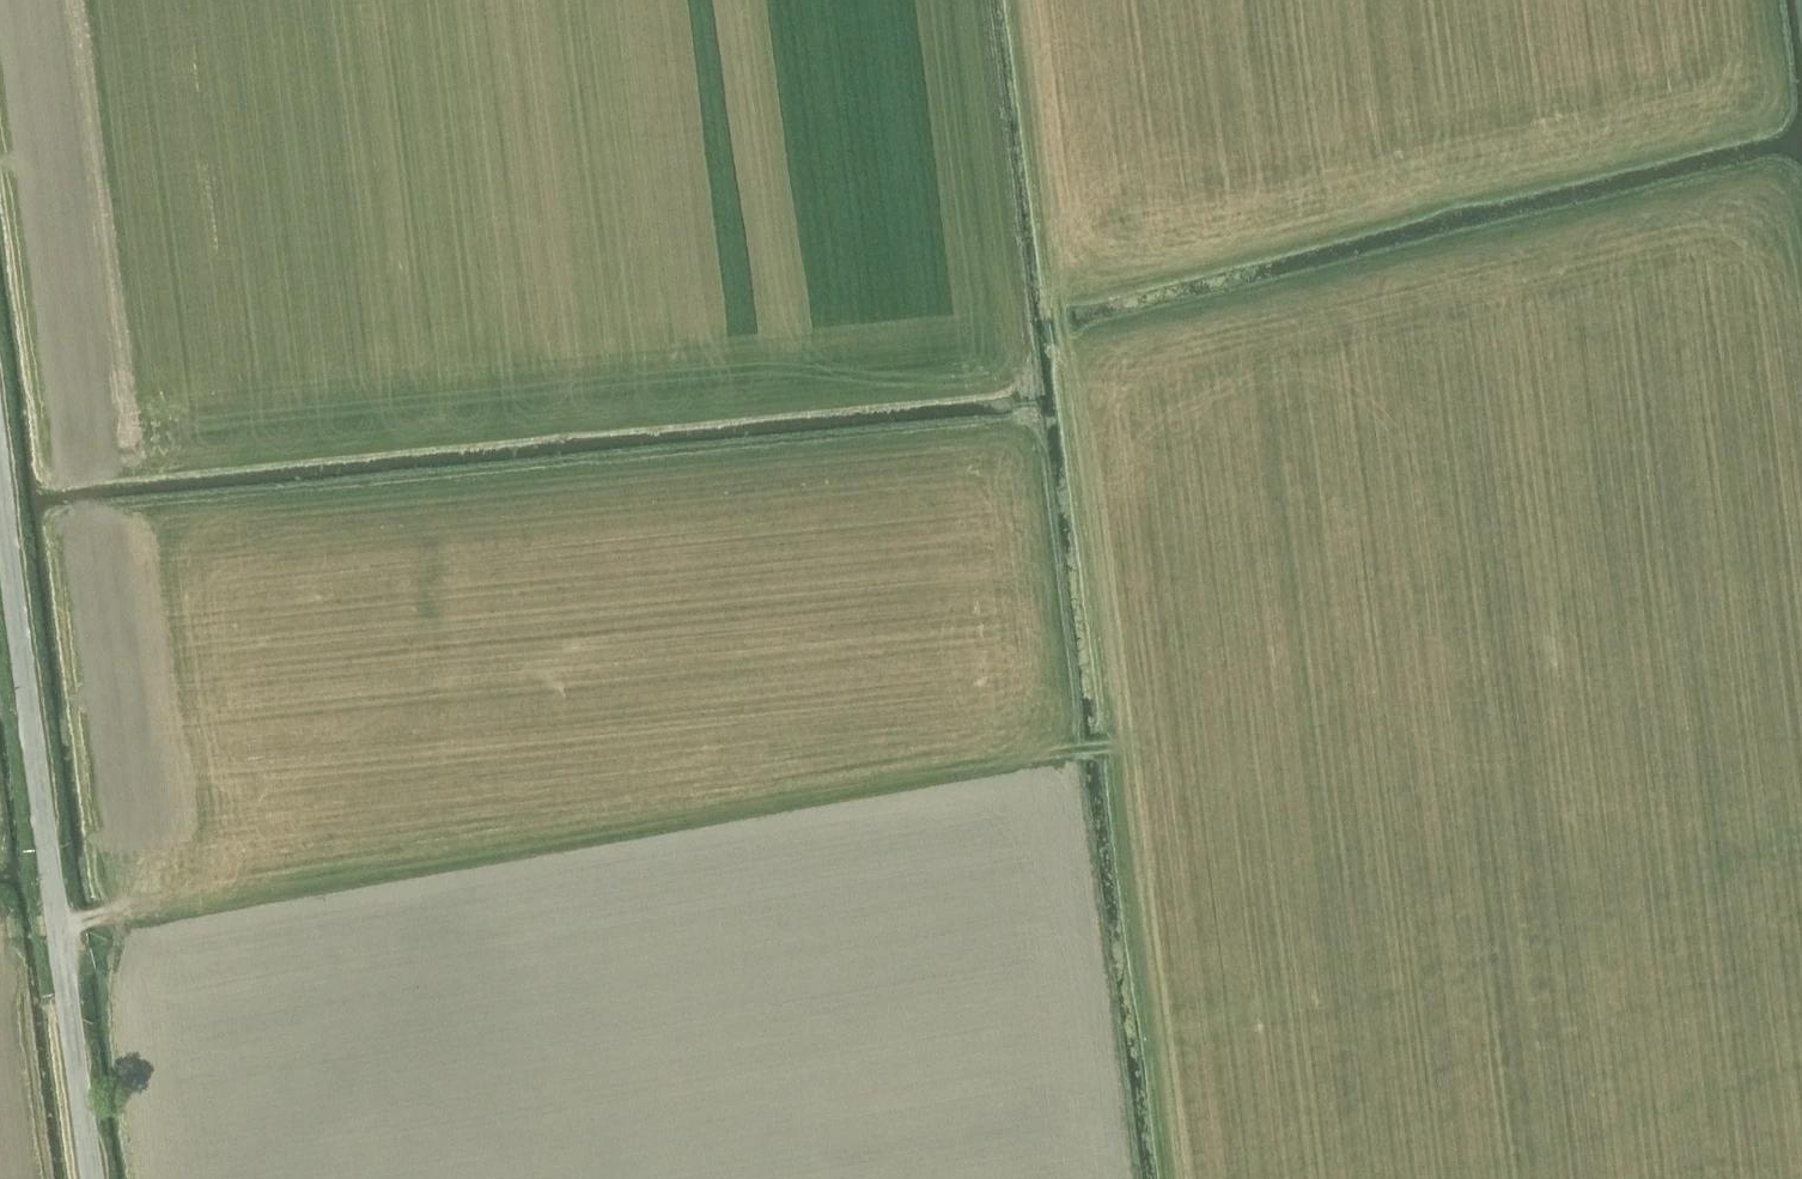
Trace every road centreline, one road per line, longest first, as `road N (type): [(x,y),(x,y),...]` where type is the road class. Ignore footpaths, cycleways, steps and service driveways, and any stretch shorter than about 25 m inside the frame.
road 1 (tertiary): [(94,1178),(0,490)]

